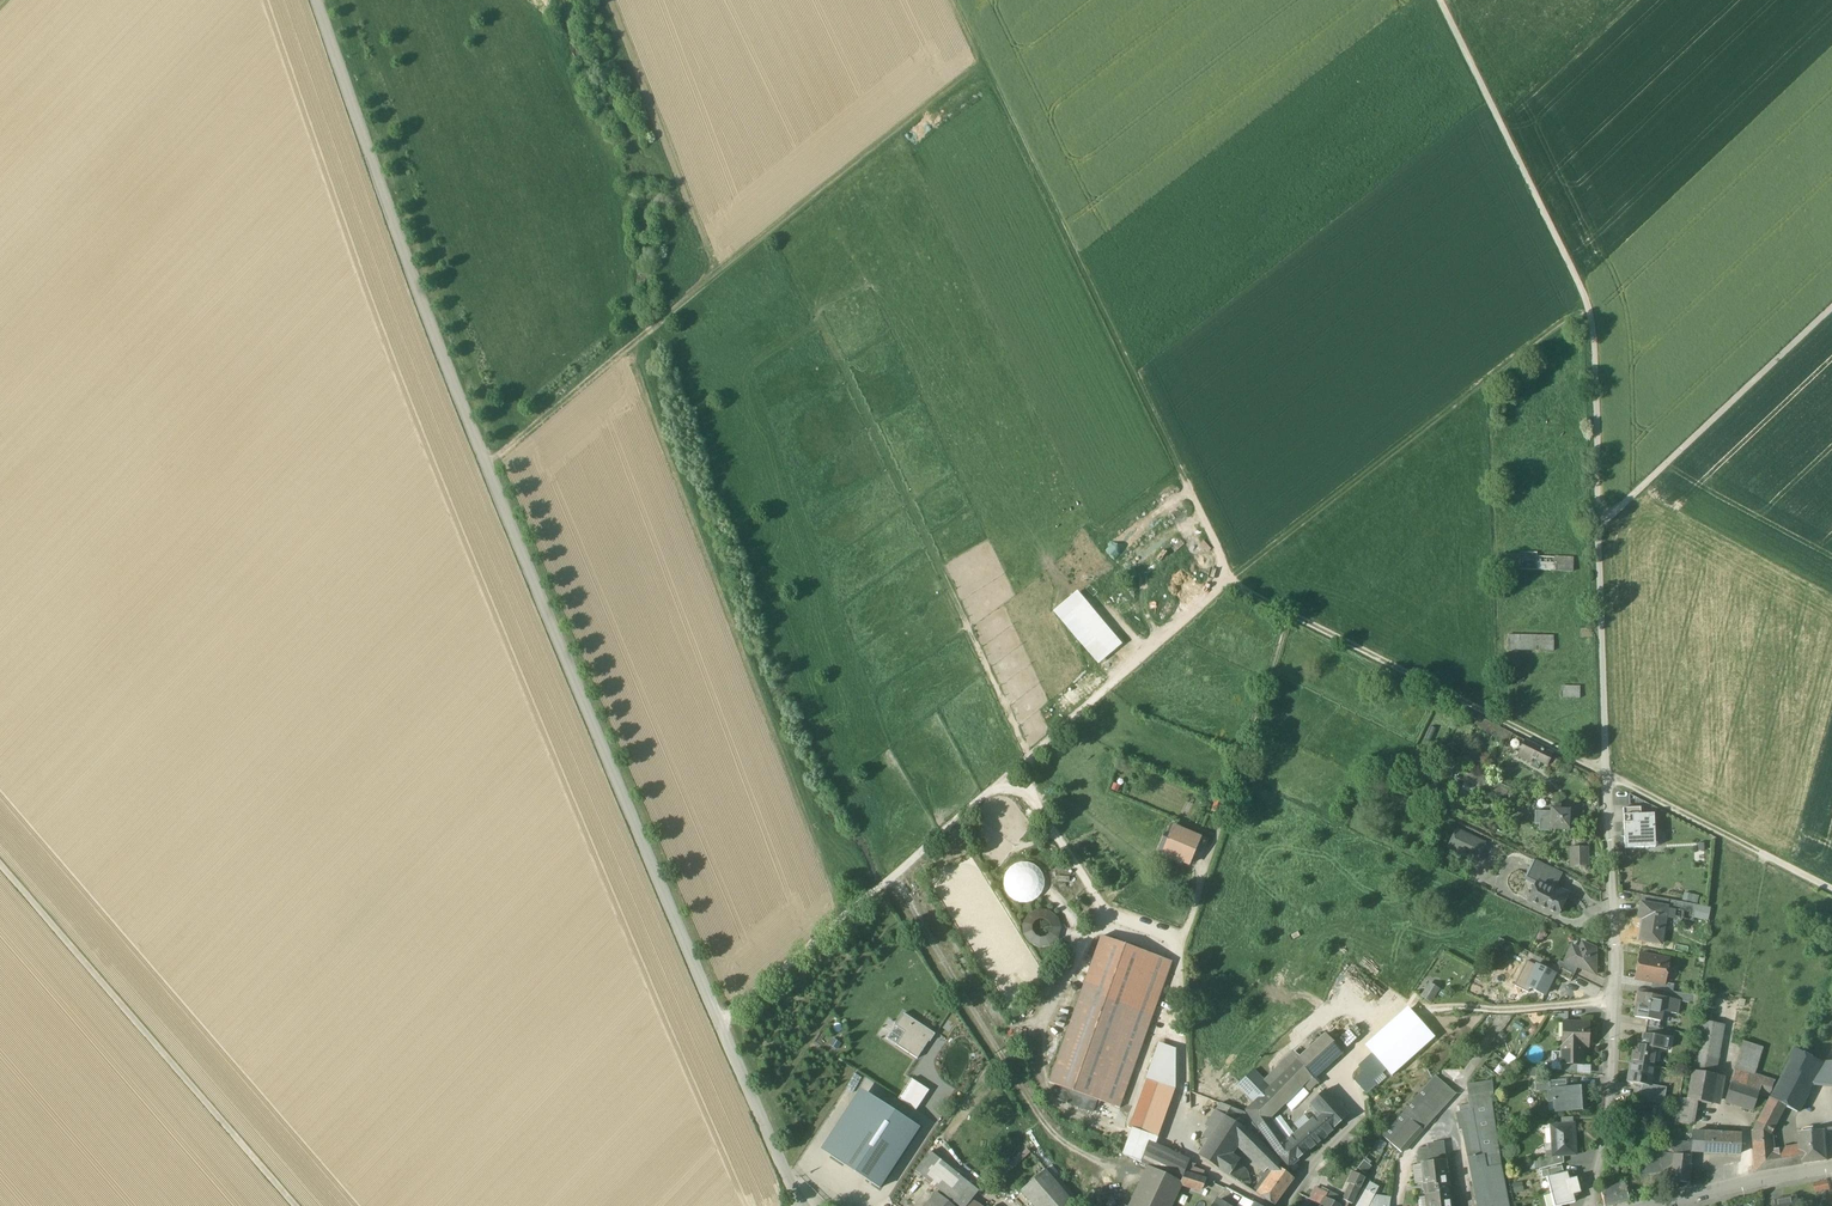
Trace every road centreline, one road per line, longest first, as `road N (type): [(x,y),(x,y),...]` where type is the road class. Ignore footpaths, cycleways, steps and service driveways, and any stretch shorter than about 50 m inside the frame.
road 1 (tertiary): [(318,0),(431,325),(721,1028)]
road 2 (track): [(954,0),(1235,584),(1607,772)]
road 3 (unclassified): [(721,1028),(1234,577)]
road 4 (track): [(983,57),(487,467)]
road 5 (track): [(1602,524),(1597,318),(1442,0)]
road 6 (track): [(298,1205),(0,864)]
road 7 (track): [(1234,577),(1597,318)]
road 8 (residential): [(1592,1205),(1607,1130),(1616,1005),(1607,772)]
road 9 (track): [(1602,524),(1831,309)]
road 10 (track): [(1831,887),(1607,772)]
road 11 (track): [(1607,772),(1602,524)]
road 12 (tertiary): [(721,1028),(800,1205)]
road 13 (residential): [(1659,1205),(1831,1168)]

